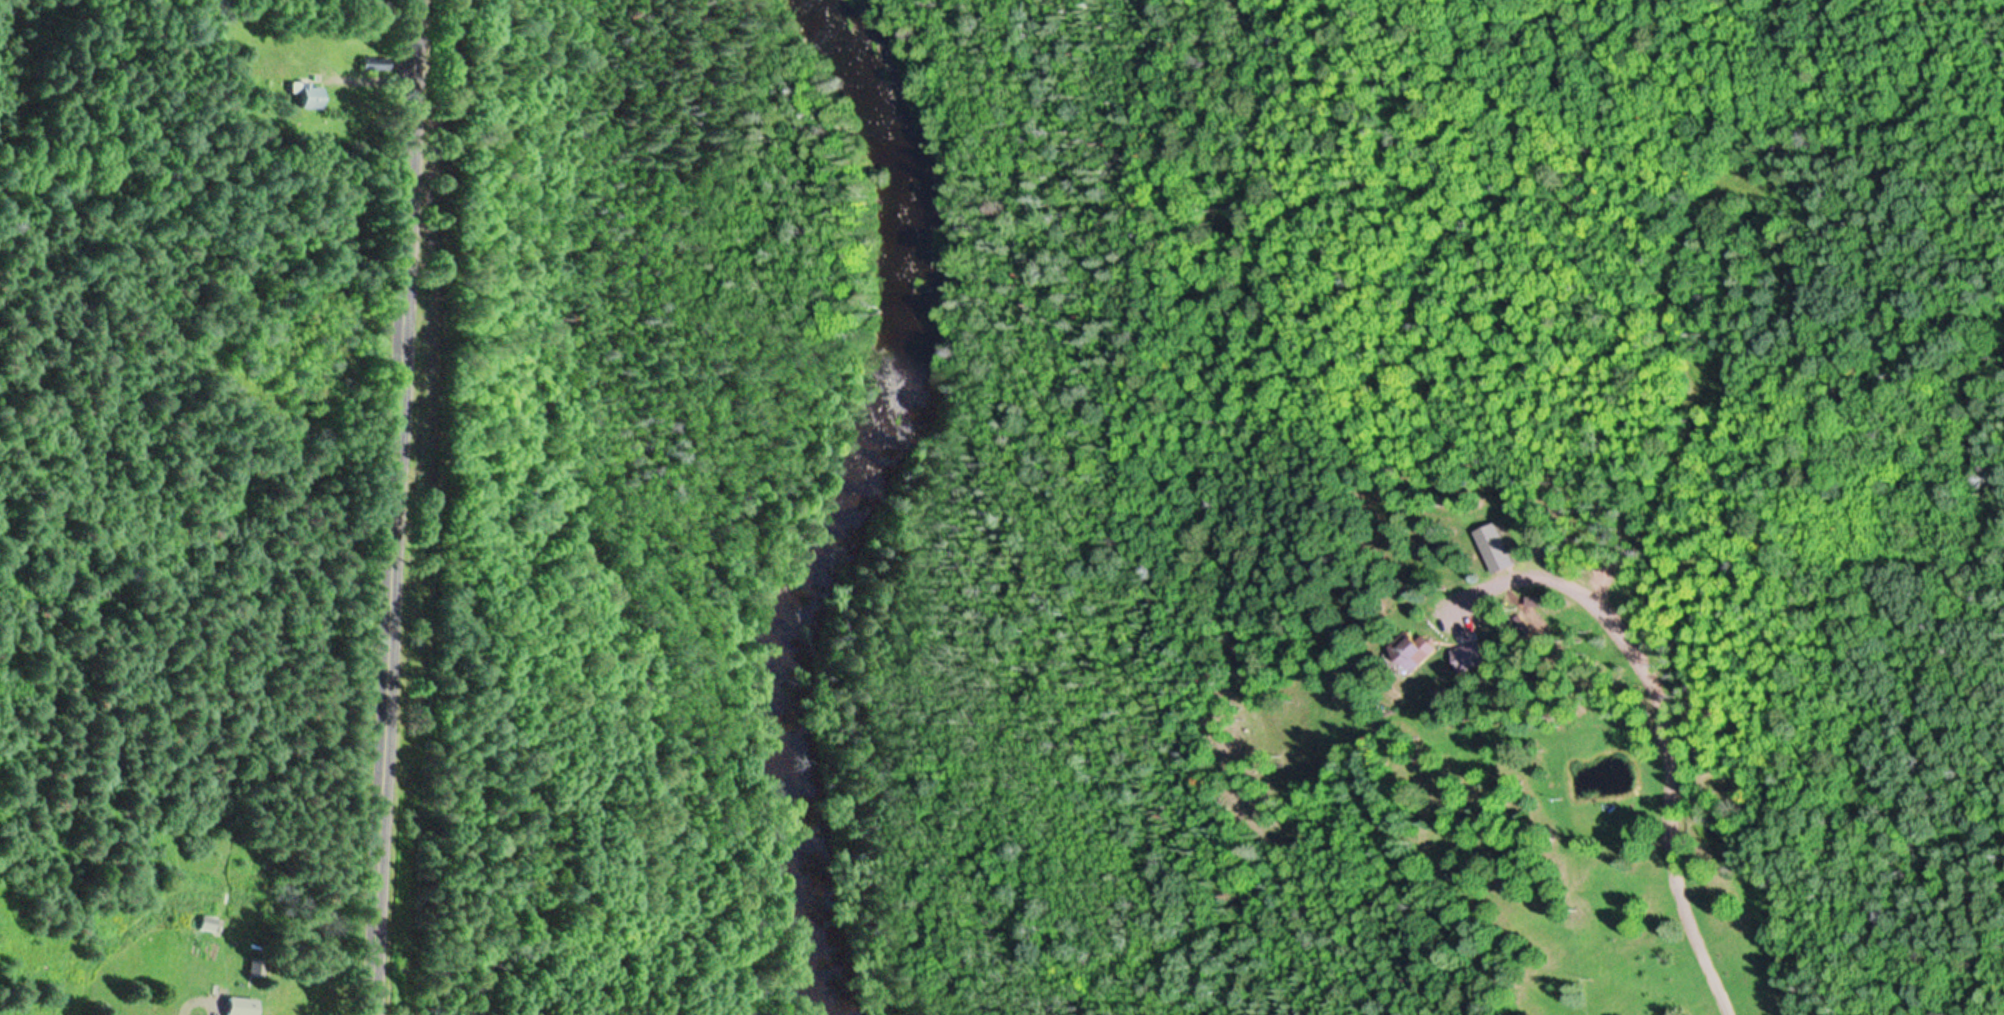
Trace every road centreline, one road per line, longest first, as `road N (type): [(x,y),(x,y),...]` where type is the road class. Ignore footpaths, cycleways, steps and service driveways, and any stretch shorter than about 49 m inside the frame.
road 1 (secondary): [(369,1014),(402,0)]

